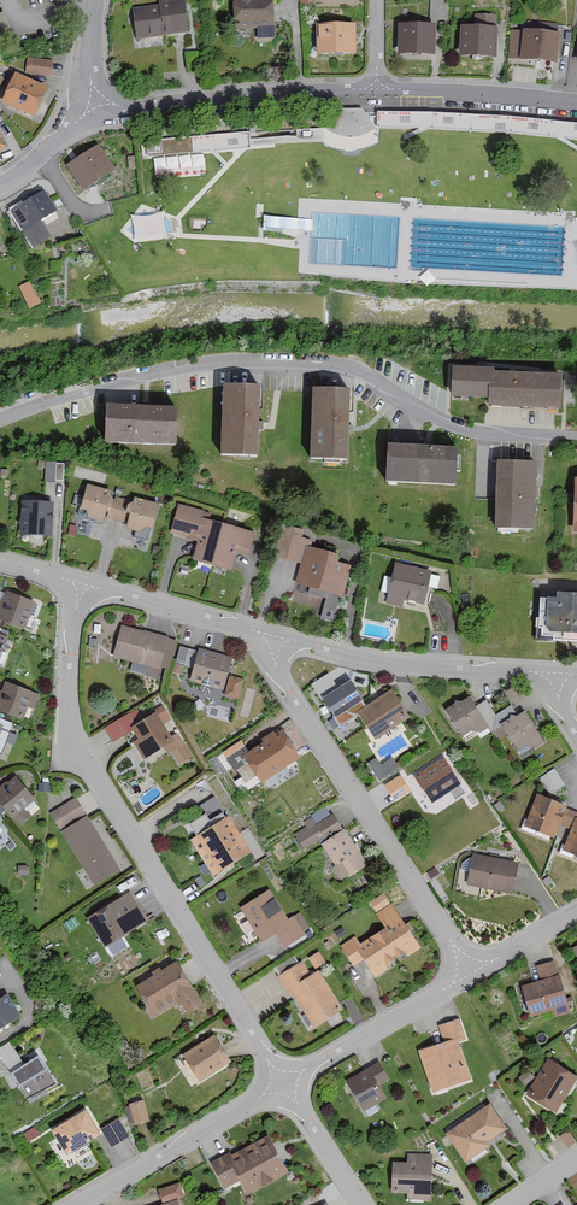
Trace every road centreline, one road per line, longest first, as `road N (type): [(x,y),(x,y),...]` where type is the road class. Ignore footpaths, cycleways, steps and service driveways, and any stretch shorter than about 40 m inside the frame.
road 1 (trunk): [(576,667),(226,0)]
road 2 (residential): [(0,422),(126,383),(215,365),(270,364),(359,373),(449,427),(576,439)]
road 3 (residential): [(77,582),(68,715),(77,753),(284,1083)]
road 4 (residential): [(250,630),(470,973)]
road 5 (residential): [(537,672),(374,661),(250,630)]
road 6 (residential): [(380,89),(99,103)]
road 7 (residential): [(77,1204),(284,1083)]
road 8 (residential): [(284,1083),(470,973)]
road 9 (residential): [(576,105),(380,89)]
road 10 (residential): [(250,630),(77,582)]
road 11 (residential): [(284,1083),(364,1204)]
road 12 (residential): [(99,103),(0,182)]
road 13 (residential): [(470,973),(576,911)]

